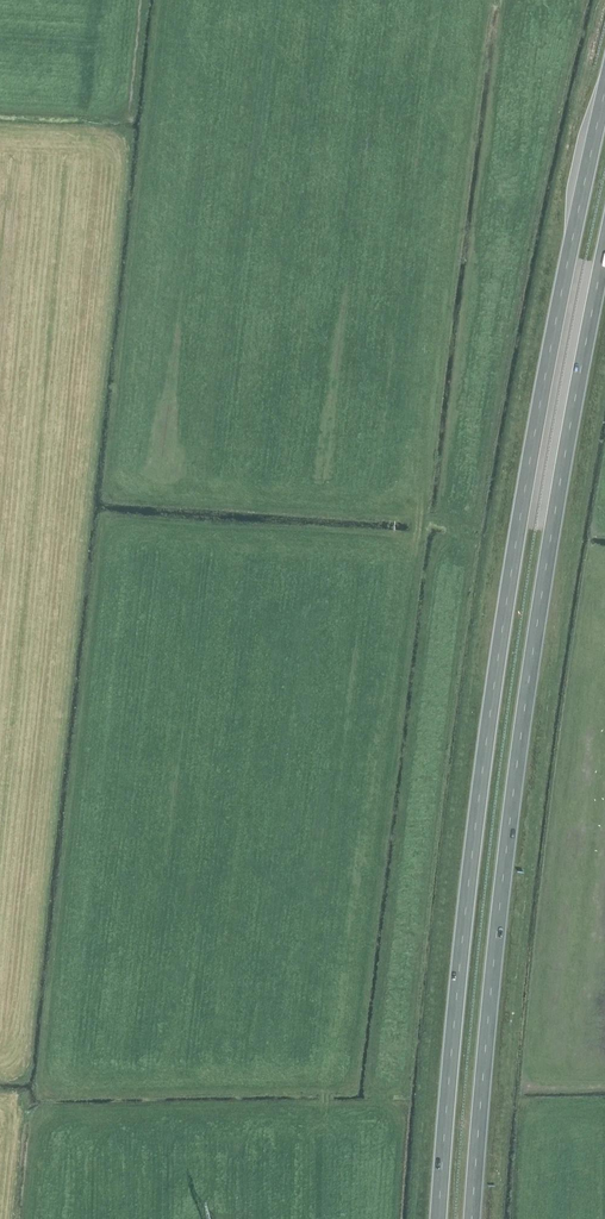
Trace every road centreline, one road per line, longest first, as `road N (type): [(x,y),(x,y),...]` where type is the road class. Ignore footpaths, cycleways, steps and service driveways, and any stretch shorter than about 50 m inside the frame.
road 1 (trunk): [(604,89),(502,629),(465,907),(439,1218)]
road 2 (trunk): [(472,1218),(512,799),(604,247)]

